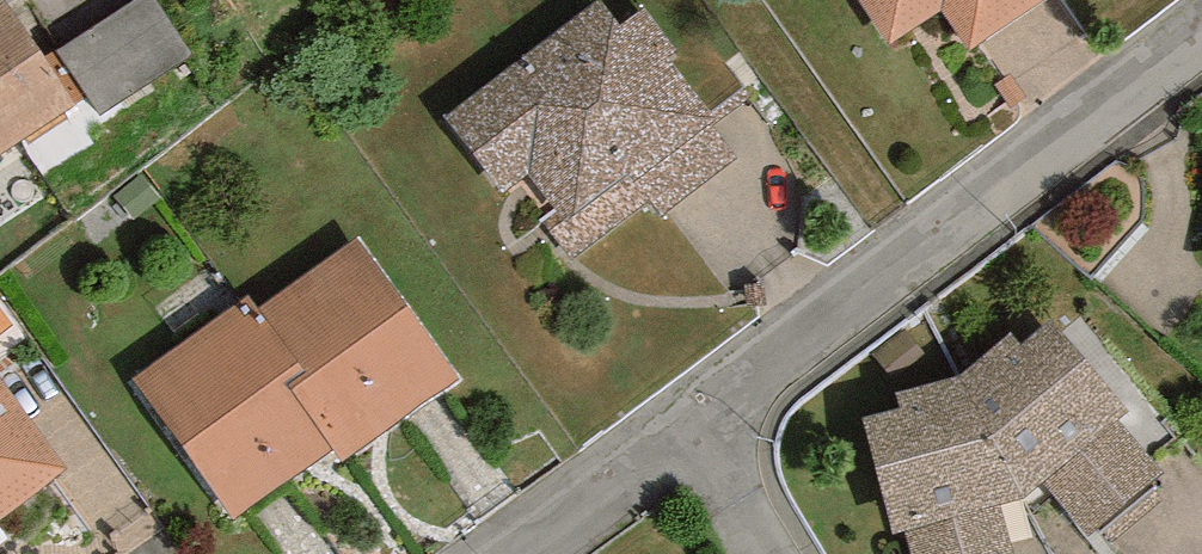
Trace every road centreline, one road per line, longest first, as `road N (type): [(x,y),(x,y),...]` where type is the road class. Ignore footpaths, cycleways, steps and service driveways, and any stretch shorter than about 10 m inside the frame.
road 1 (residential): [(683,431),(1201,28)]
road 2 (residential): [(520,553),(683,431)]
road 3 (residential): [(683,431),(751,553)]

